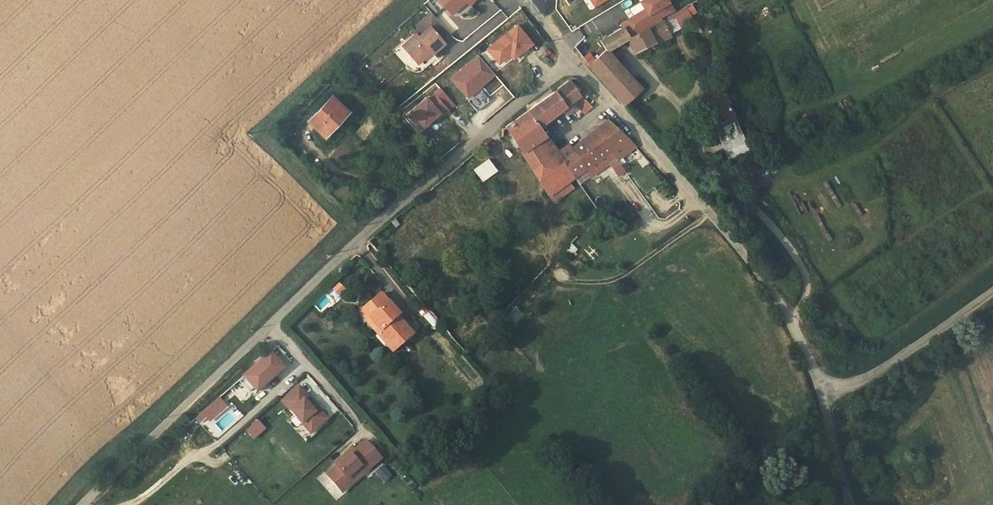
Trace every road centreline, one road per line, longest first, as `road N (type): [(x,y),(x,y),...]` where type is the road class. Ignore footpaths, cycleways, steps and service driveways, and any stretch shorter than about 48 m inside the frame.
road 1 (unclassified): [(83,504),(355,244),(573,62)]
road 2 (unclassified): [(828,395),(790,319),(713,218),(573,62)]
road 3 (unclassified): [(828,395),(871,378),(992,293)]

